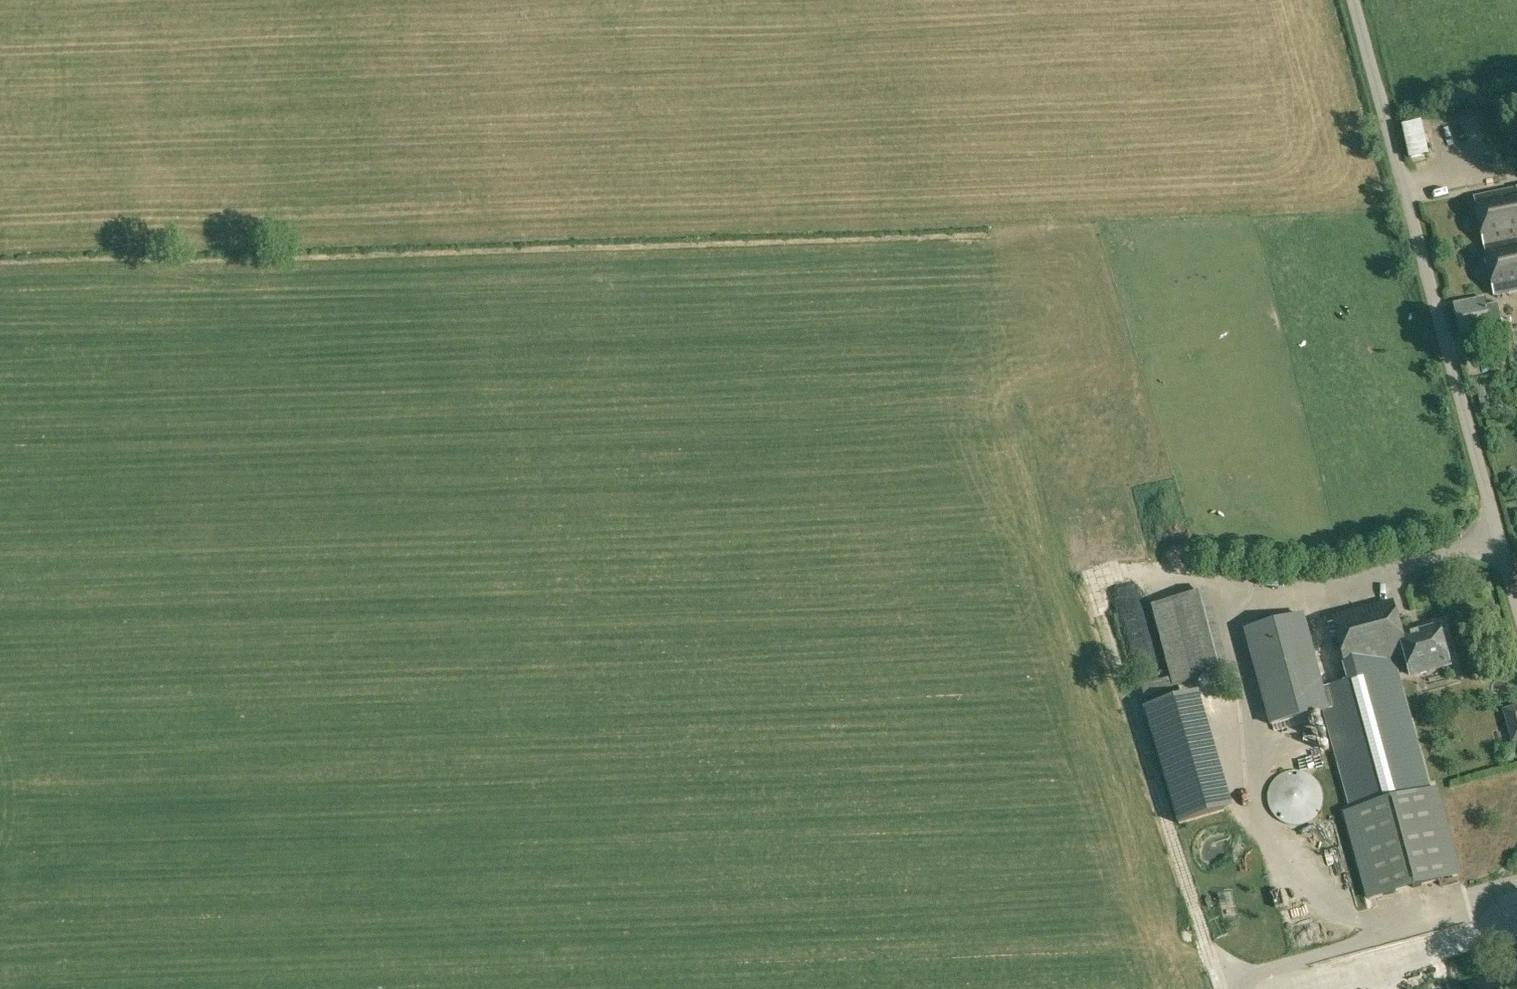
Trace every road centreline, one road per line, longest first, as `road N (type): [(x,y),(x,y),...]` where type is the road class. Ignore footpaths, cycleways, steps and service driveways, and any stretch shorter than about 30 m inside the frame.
road 1 (unclassified): [(1516,605),(1353,0)]

